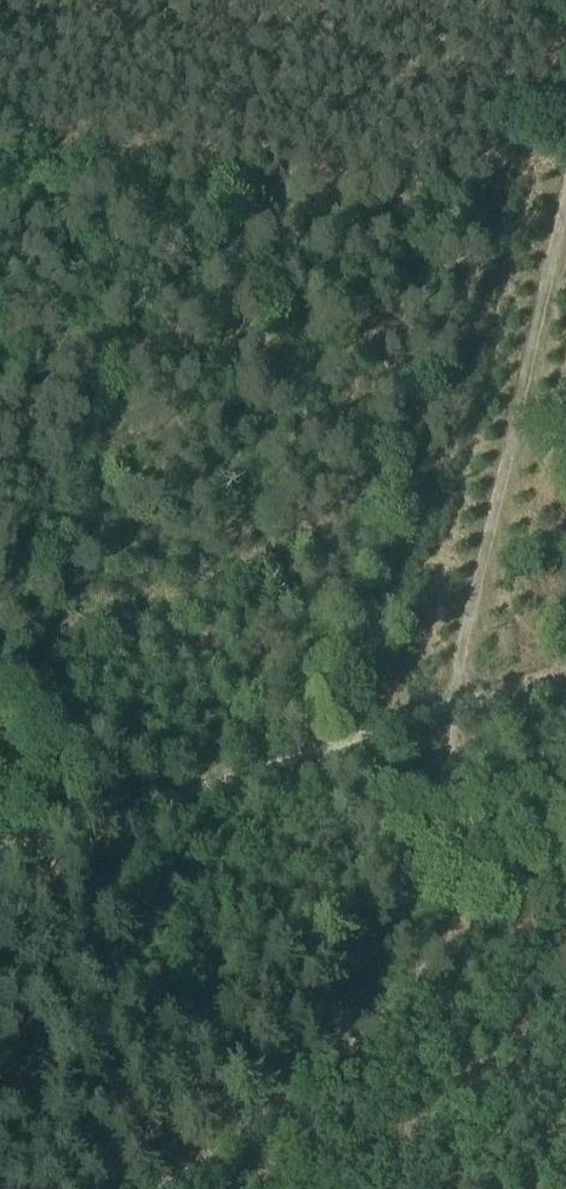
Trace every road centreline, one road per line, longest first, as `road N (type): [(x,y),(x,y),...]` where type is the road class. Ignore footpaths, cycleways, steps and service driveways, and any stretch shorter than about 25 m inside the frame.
road 1 (track): [(130,1188),(453,869),(476,703)]
road 2 (track): [(476,703),(0,859)]
road 3 (track): [(565,311),(490,696)]

